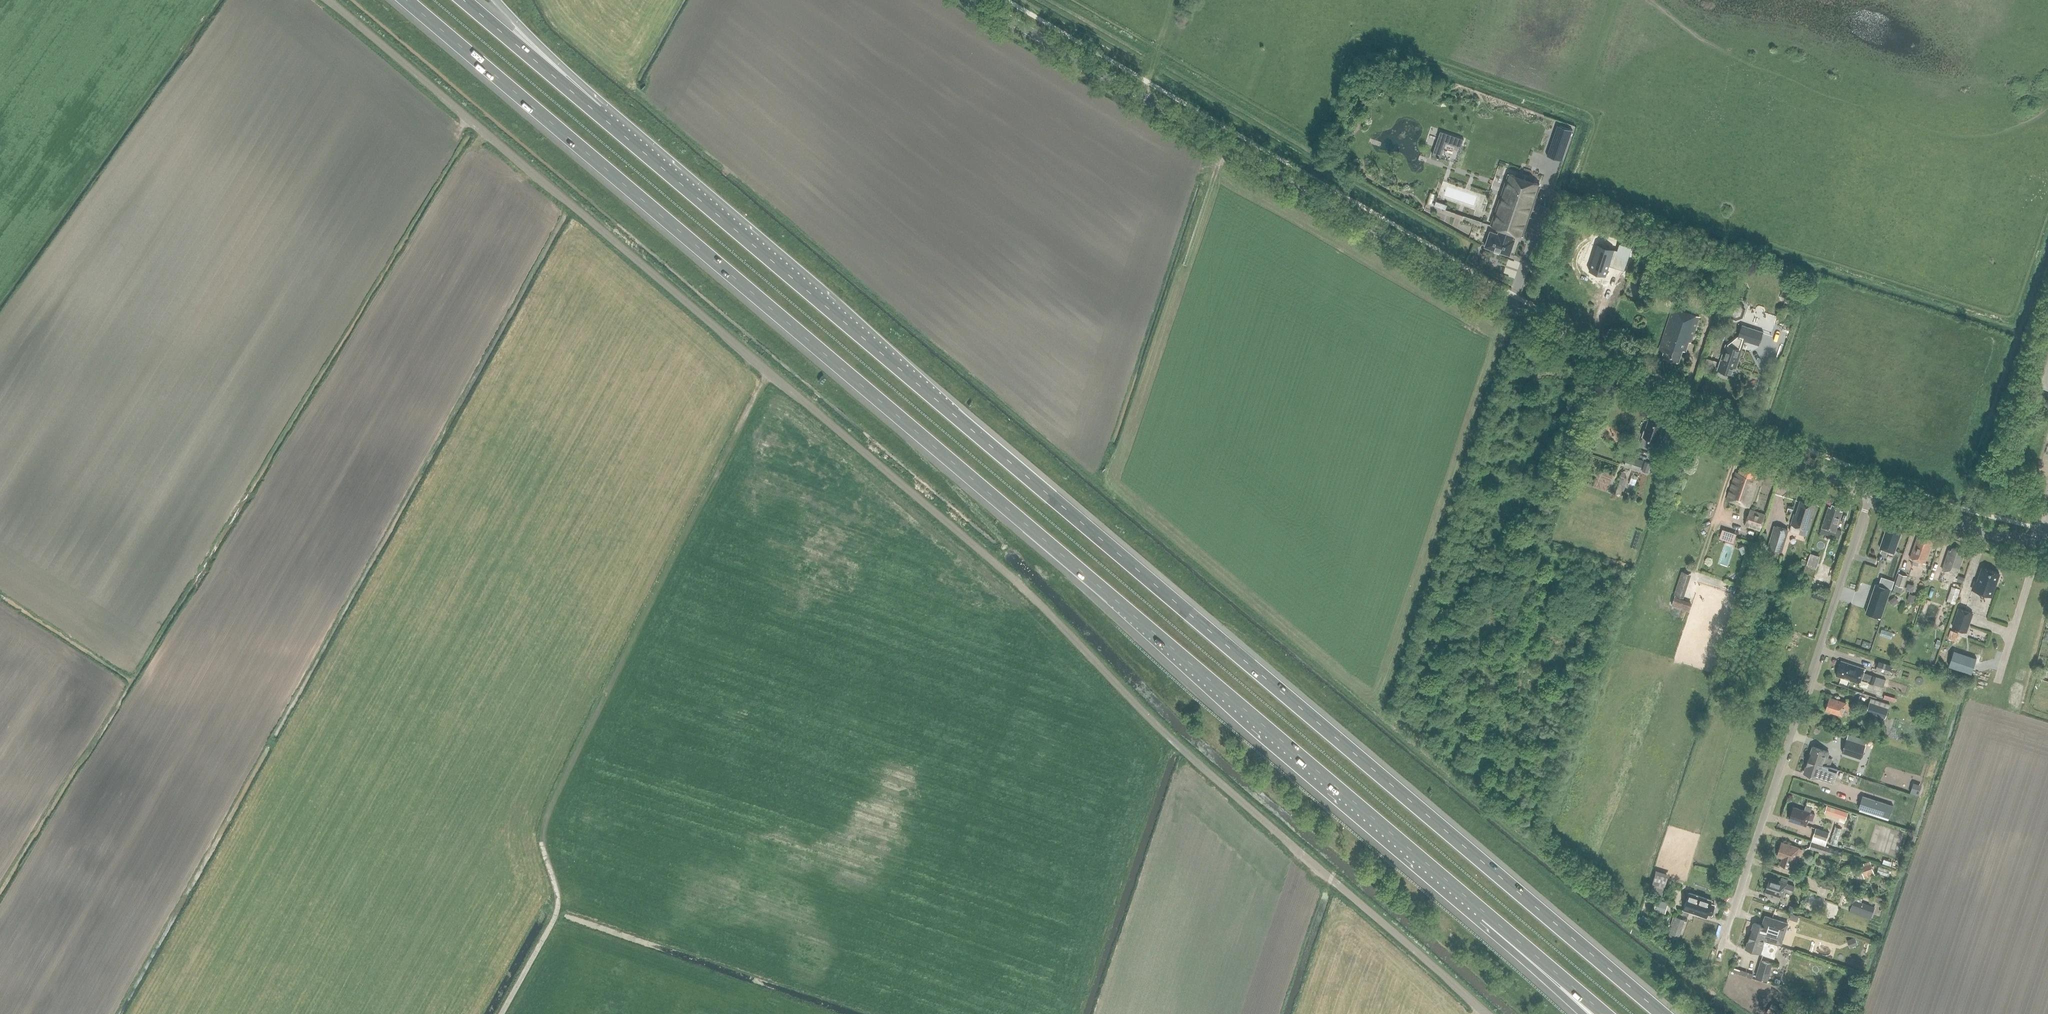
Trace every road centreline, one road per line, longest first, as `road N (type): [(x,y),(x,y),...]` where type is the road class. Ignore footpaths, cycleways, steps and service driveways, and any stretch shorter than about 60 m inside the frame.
road 1 (unclassified): [(1485,1013),(1225,789),(1029,592),(328,0)]
road 2 (motorway): [(400,0),(1492,919)]
road 3 (motorway): [(1660,1013),(598,116)]
road 4 (secondary): [(1872,492),(1758,443),(976,0)]
road 5 (track): [(498,1013),(555,904),(540,851),(544,817),(764,370)]
road 6 (unclassified): [(1718,961),(1872,492)]
road 7 (secondary): [(2047,547),(1872,492)]
road 8 (motorway): [(598,116),(462,0)]
road 9 (motorway): [(598,116),(495,0)]
road 10 (motorway): [(1492,919),(1604,1013)]
road 11 (motorway): [(1492,919),(1581,1013)]

